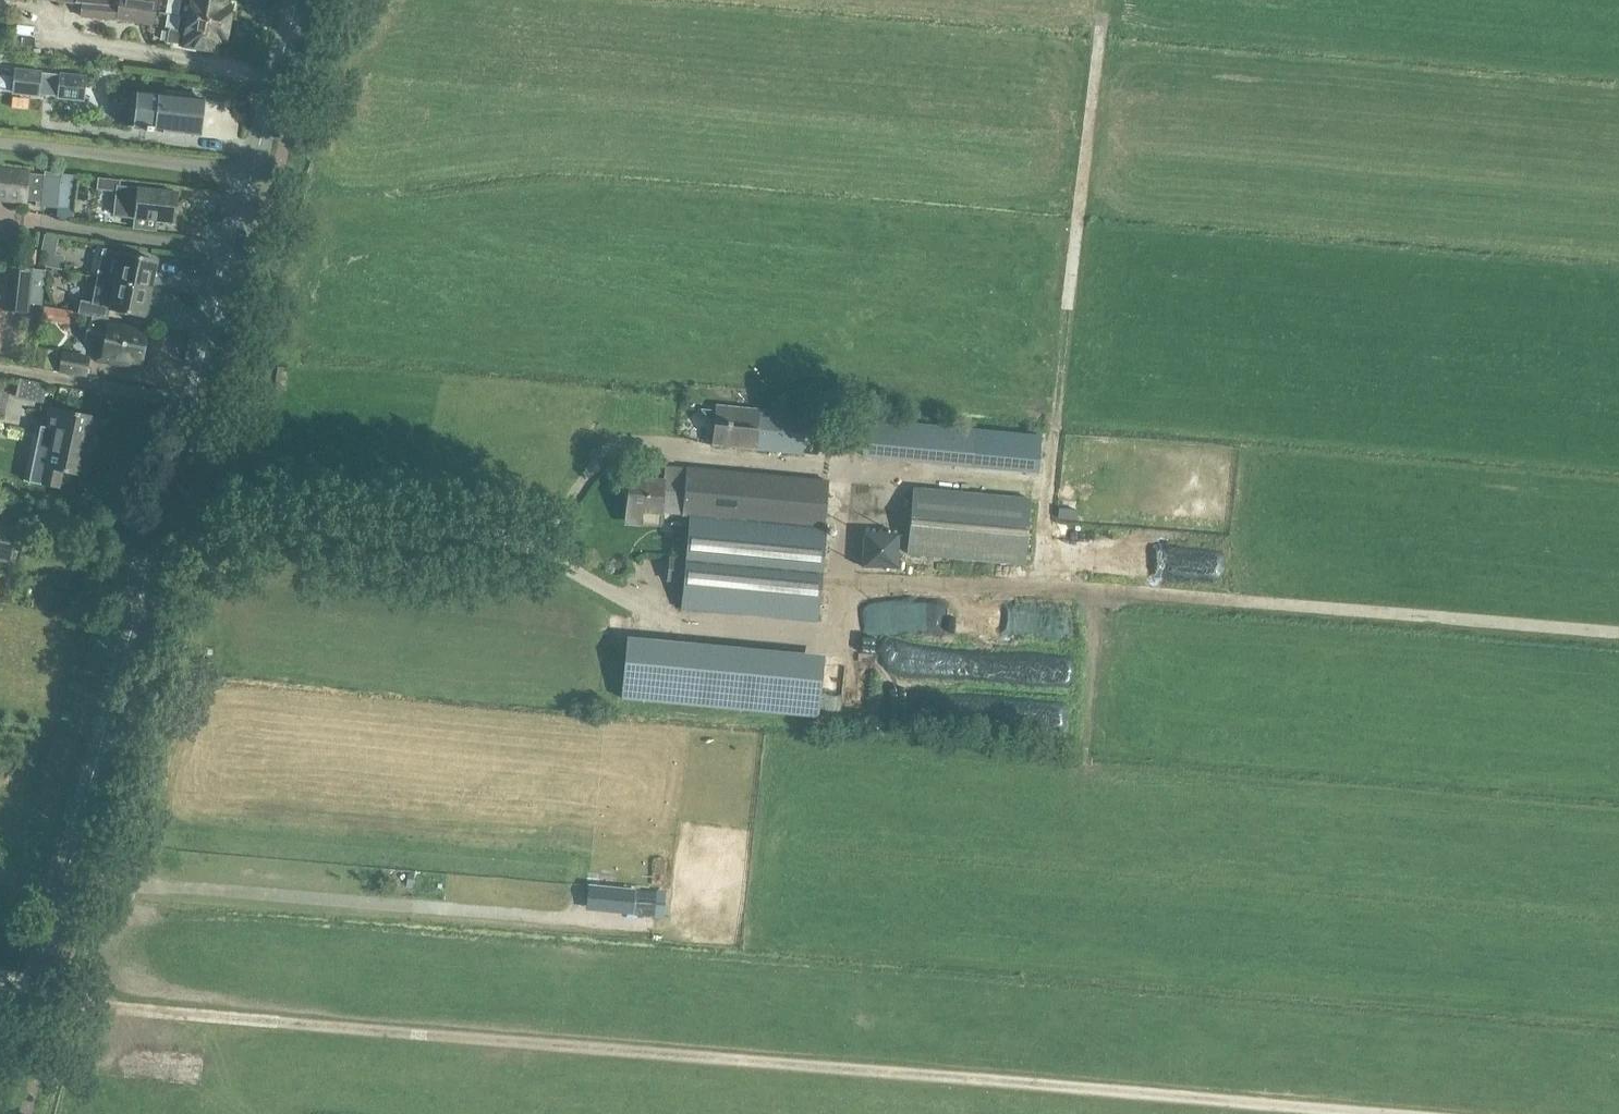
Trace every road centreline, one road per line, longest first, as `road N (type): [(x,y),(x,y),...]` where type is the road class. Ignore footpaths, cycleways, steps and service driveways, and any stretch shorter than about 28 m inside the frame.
road 1 (track): [(1618,629),(1207,593),(971,585),(838,636),(682,625),(538,546),(615,441),(858,468)]
road 2 (track): [(97,1005),(1345,1113)]
road 3 (secondary): [(12,1113),(66,879),(254,171)]
road 4 (track): [(66,879),(664,925)]
road 5 (track): [(538,546),(162,512)]
road 6 (residential): [(254,171),(0,141)]
road 7 (secondary): [(254,171),(299,0)]

